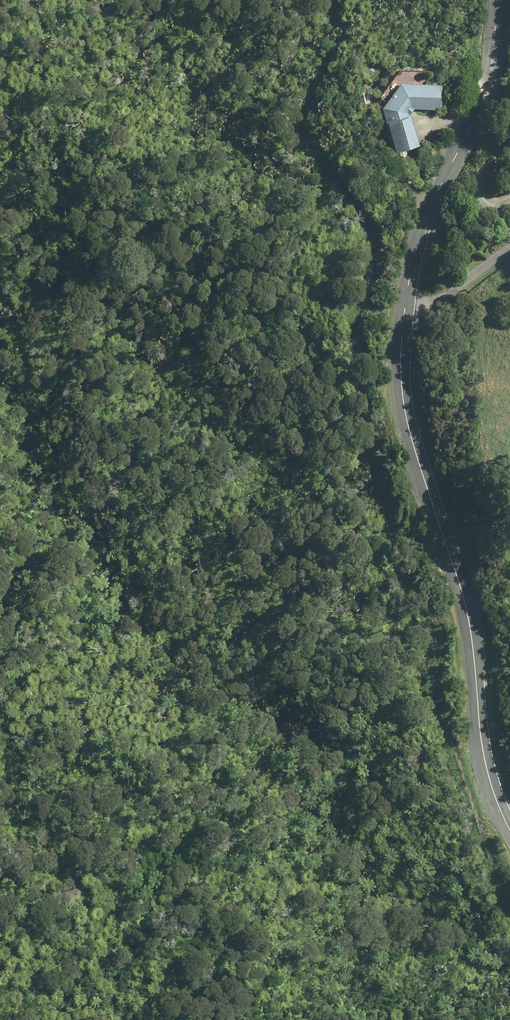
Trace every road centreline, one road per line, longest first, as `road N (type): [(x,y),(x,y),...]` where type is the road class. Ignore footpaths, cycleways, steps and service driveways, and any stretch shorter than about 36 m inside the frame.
road 1 (unclassified): [(496,0),(497,63),(424,214),(402,375),(473,608),(495,776),(509,809)]
road 2 (track): [(354,336),(430,547),(439,714),(451,777),(509,923)]

